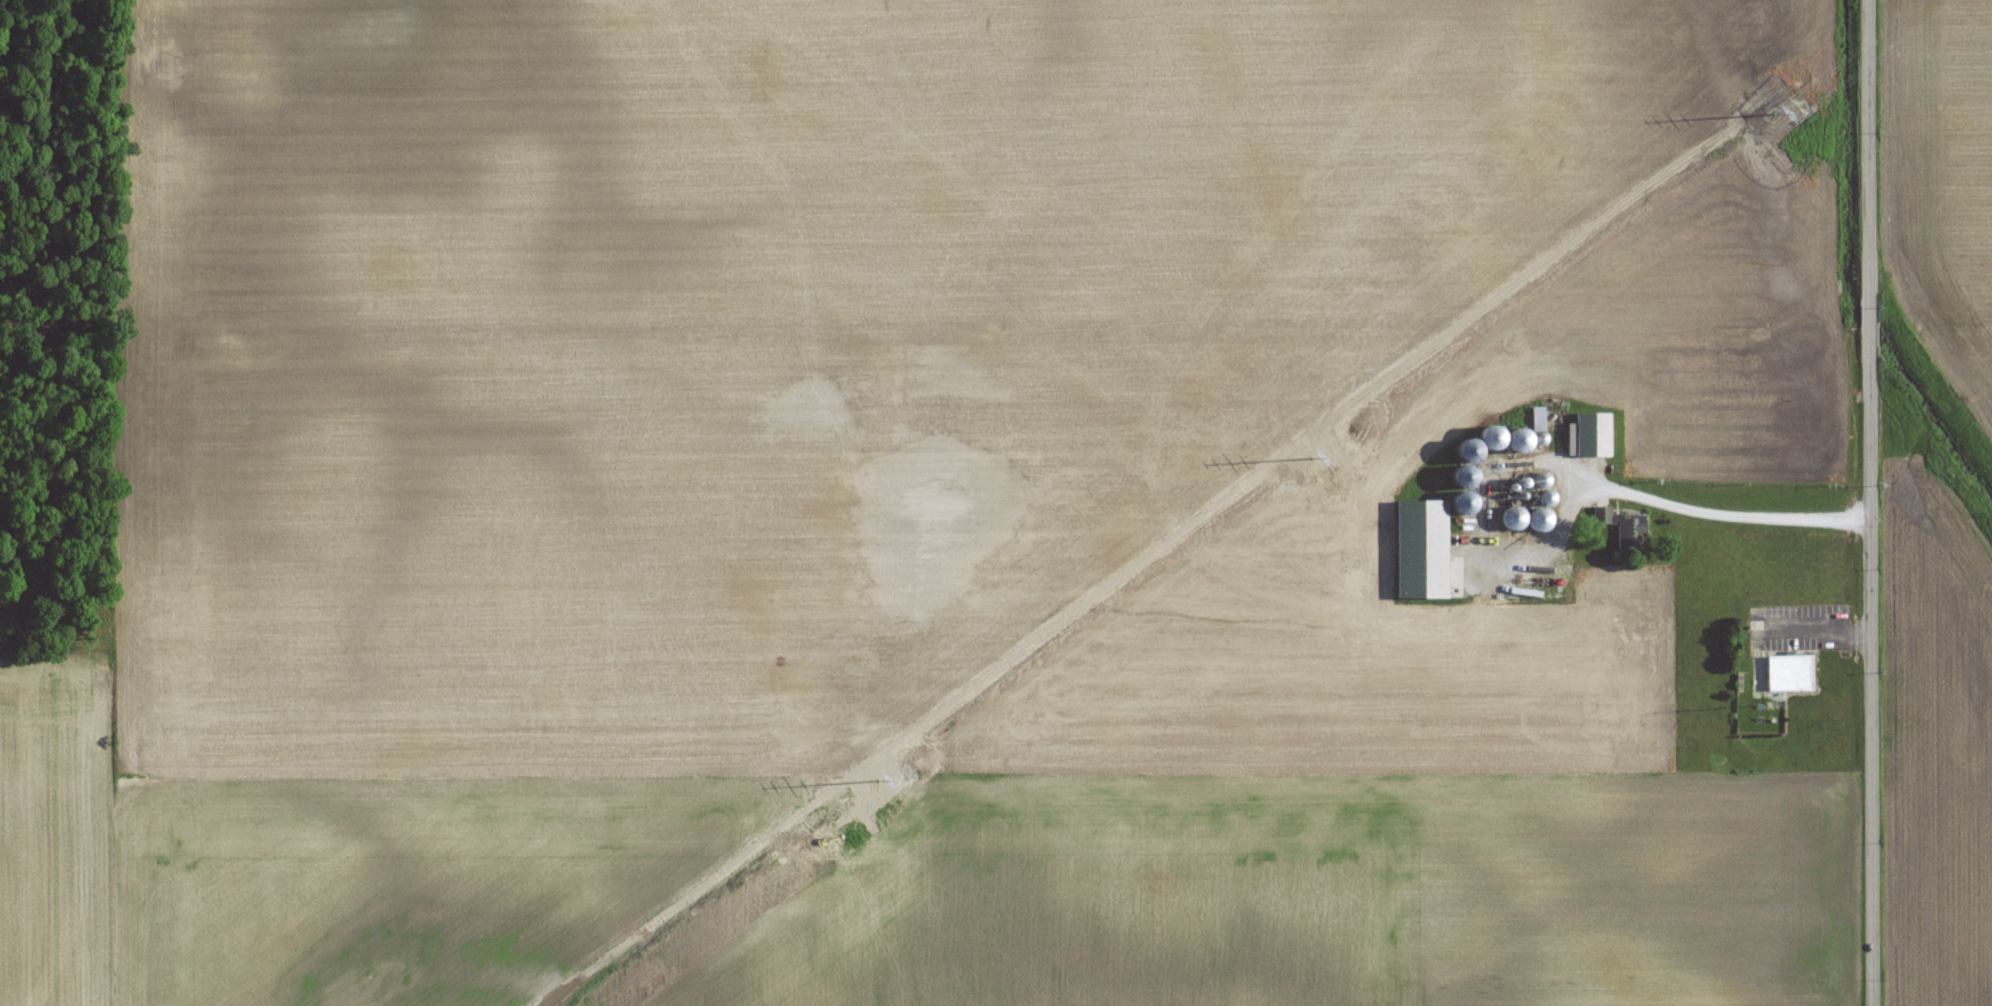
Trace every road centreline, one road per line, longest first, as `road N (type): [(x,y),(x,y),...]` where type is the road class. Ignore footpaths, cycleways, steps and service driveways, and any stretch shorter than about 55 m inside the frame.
road 1 (tertiary): [(1869,0),(1874,1005)]

